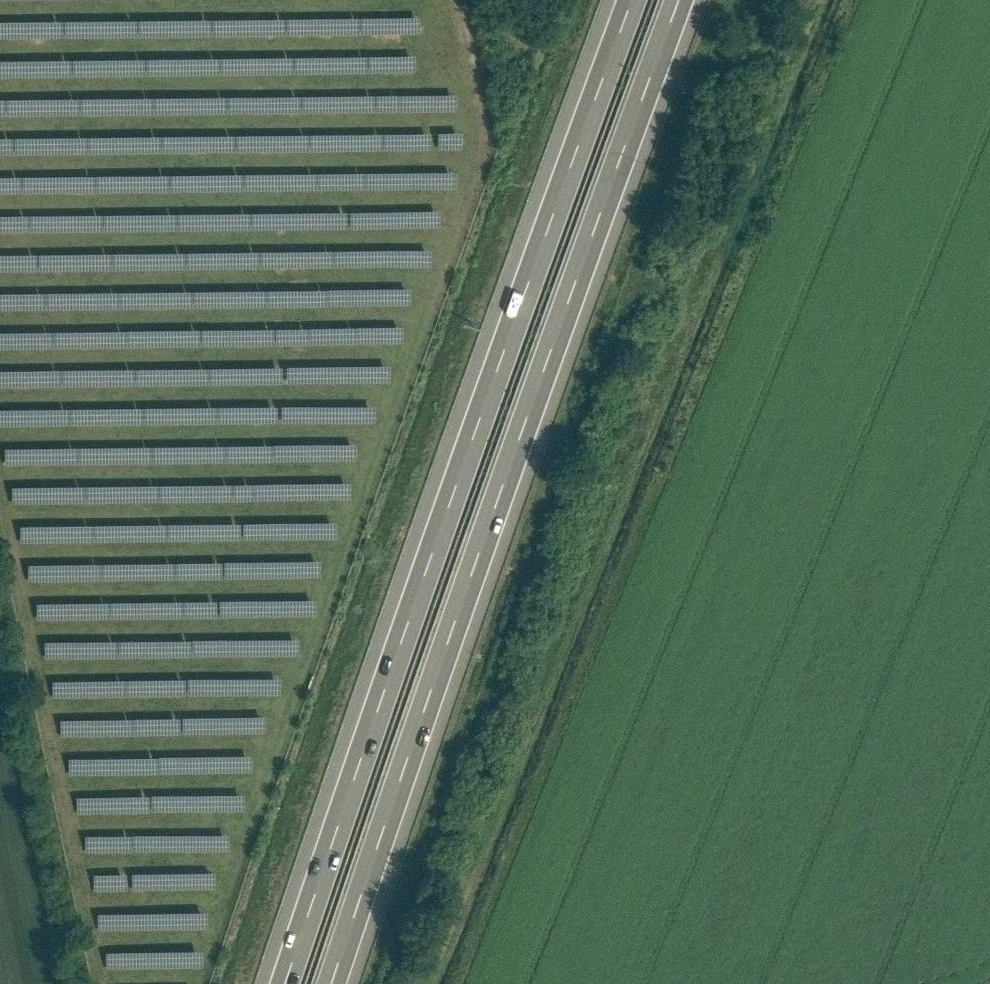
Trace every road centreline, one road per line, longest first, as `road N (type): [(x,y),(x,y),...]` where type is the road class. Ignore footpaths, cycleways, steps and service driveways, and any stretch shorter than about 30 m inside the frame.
road 1 (motorway): [(634,0),(281,983)]
road 2 (motorway): [(332,983),(561,316),(679,0)]

